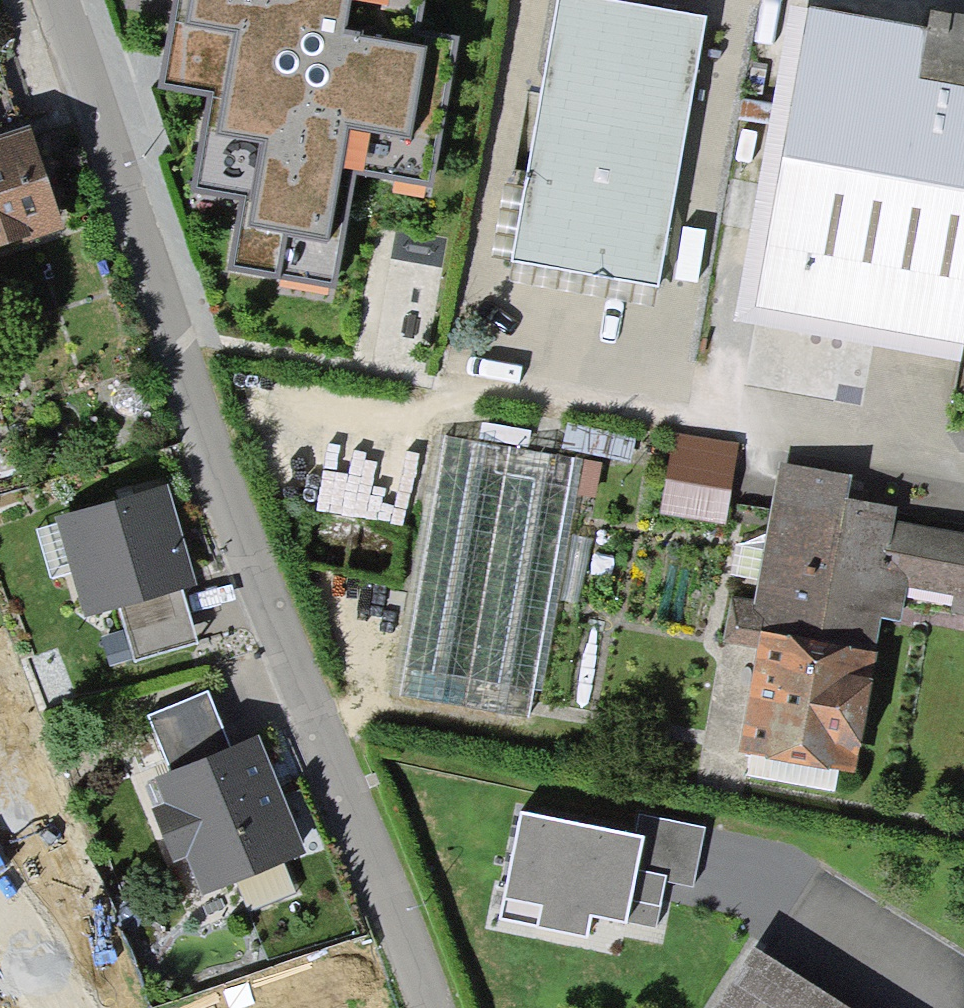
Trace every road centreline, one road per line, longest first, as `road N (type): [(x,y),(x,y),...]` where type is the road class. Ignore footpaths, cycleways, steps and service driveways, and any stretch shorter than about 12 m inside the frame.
road 1 (residential): [(432,1007),(293,666),(54,0)]
road 2 (track): [(173,337),(693,423)]

